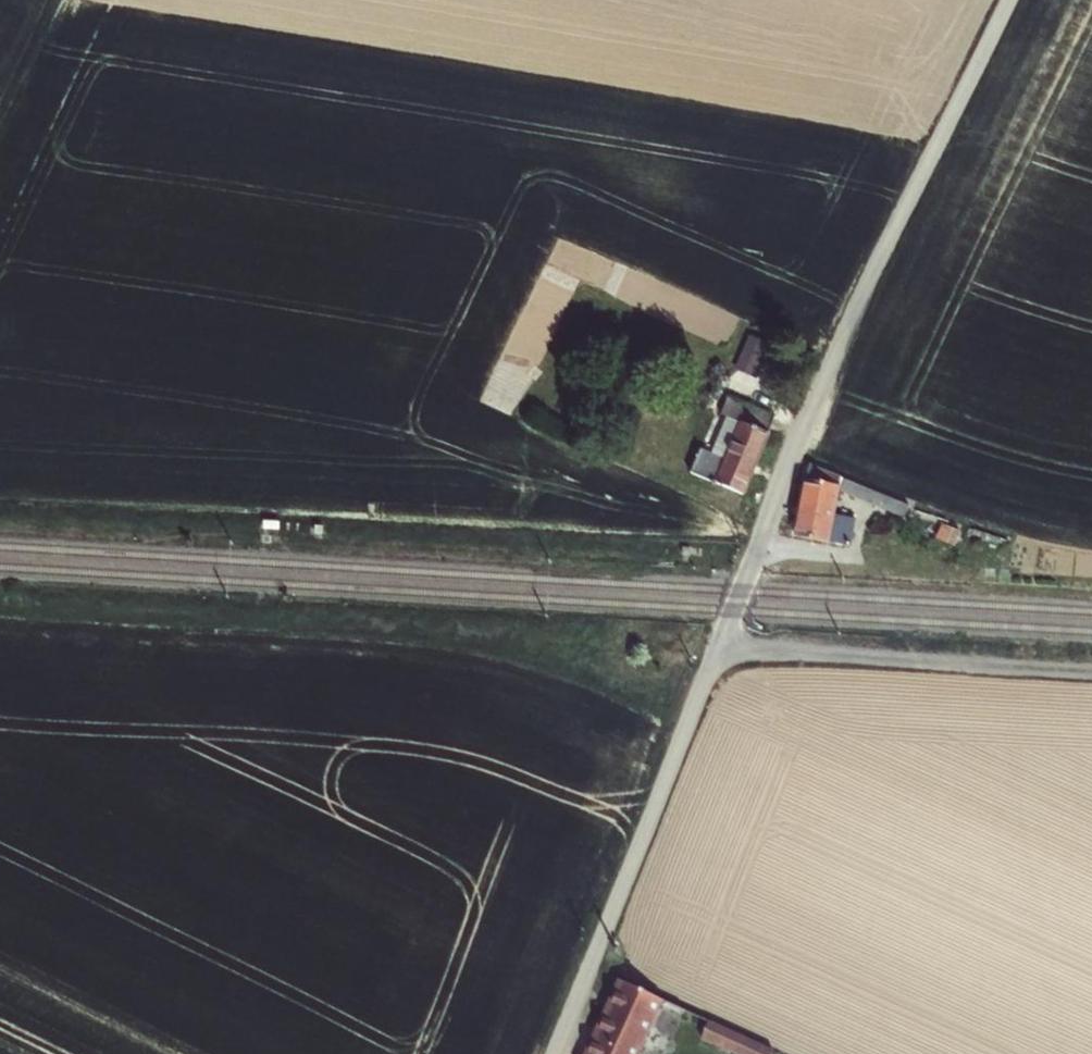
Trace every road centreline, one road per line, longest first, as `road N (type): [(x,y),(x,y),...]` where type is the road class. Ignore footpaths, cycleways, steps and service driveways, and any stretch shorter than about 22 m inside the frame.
road 1 (residential): [(1008,0),(855,307),(553,1053)]
road 2 (track): [(1091,669),(719,648)]

